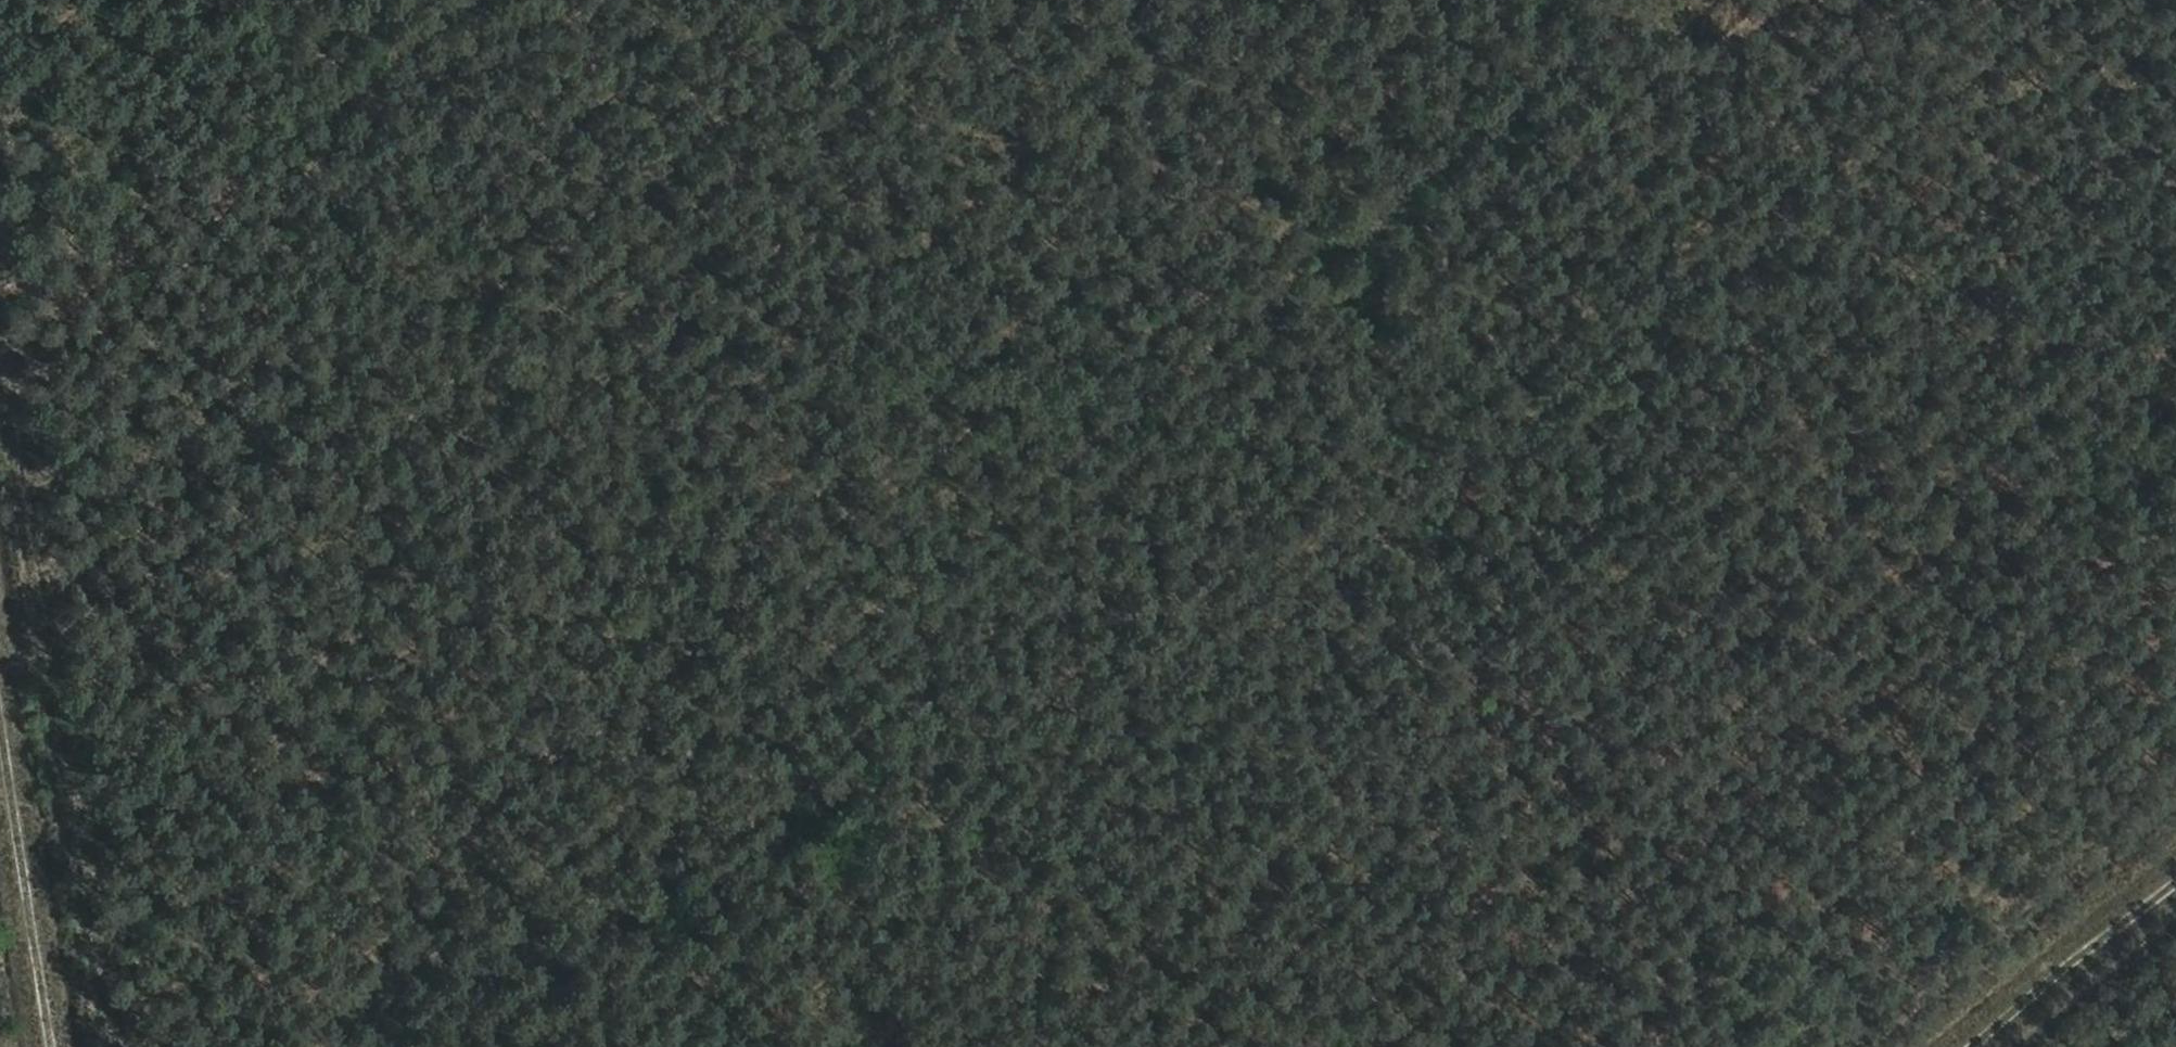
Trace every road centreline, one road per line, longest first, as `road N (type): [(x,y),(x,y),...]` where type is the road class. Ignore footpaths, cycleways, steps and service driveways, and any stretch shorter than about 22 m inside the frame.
road 1 (track): [(0,560),(65,1046)]
road 2 (track): [(2175,886),(1976,1046)]

